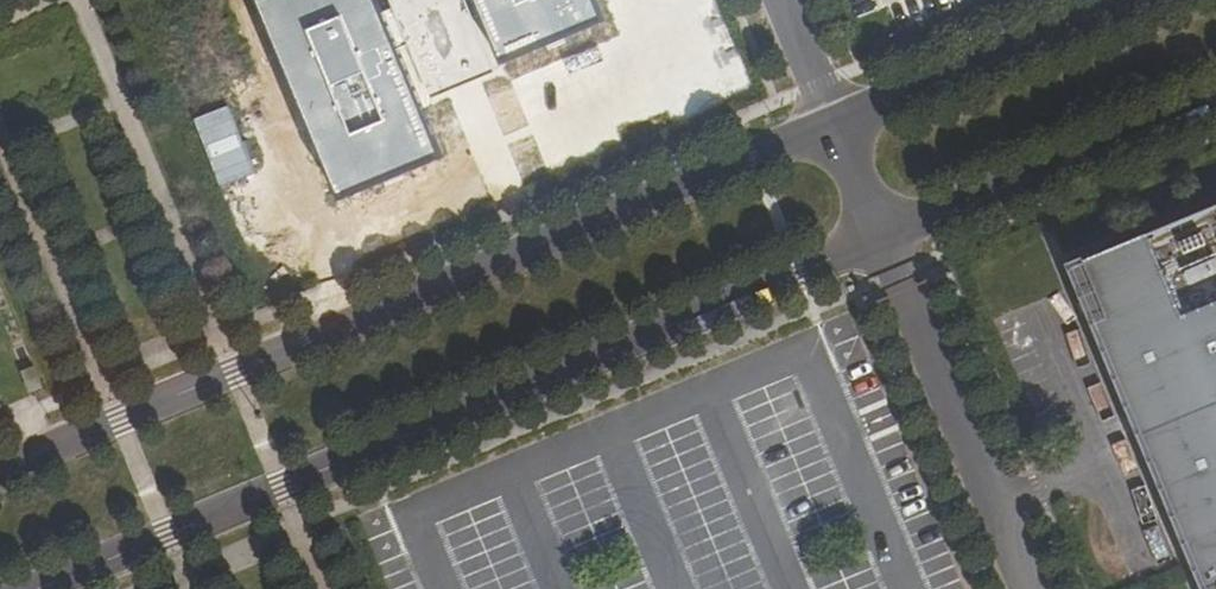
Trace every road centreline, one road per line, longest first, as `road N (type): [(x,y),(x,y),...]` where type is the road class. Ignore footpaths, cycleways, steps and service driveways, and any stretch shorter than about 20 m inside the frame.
road 1 (unclassified): [(34,588),(885,236)]
road 2 (unclassified): [(836,121),(0,464)]
road 3 (unclassified): [(885,236),(1030,588)]
road 4 (unclassified): [(885,236),(1215,98)]
road 5 (unclassified): [(1127,0),(836,121)]
road 6 (unclassified): [(783,0),(836,121)]
road 7 (unclassified): [(836,121),(885,236)]

